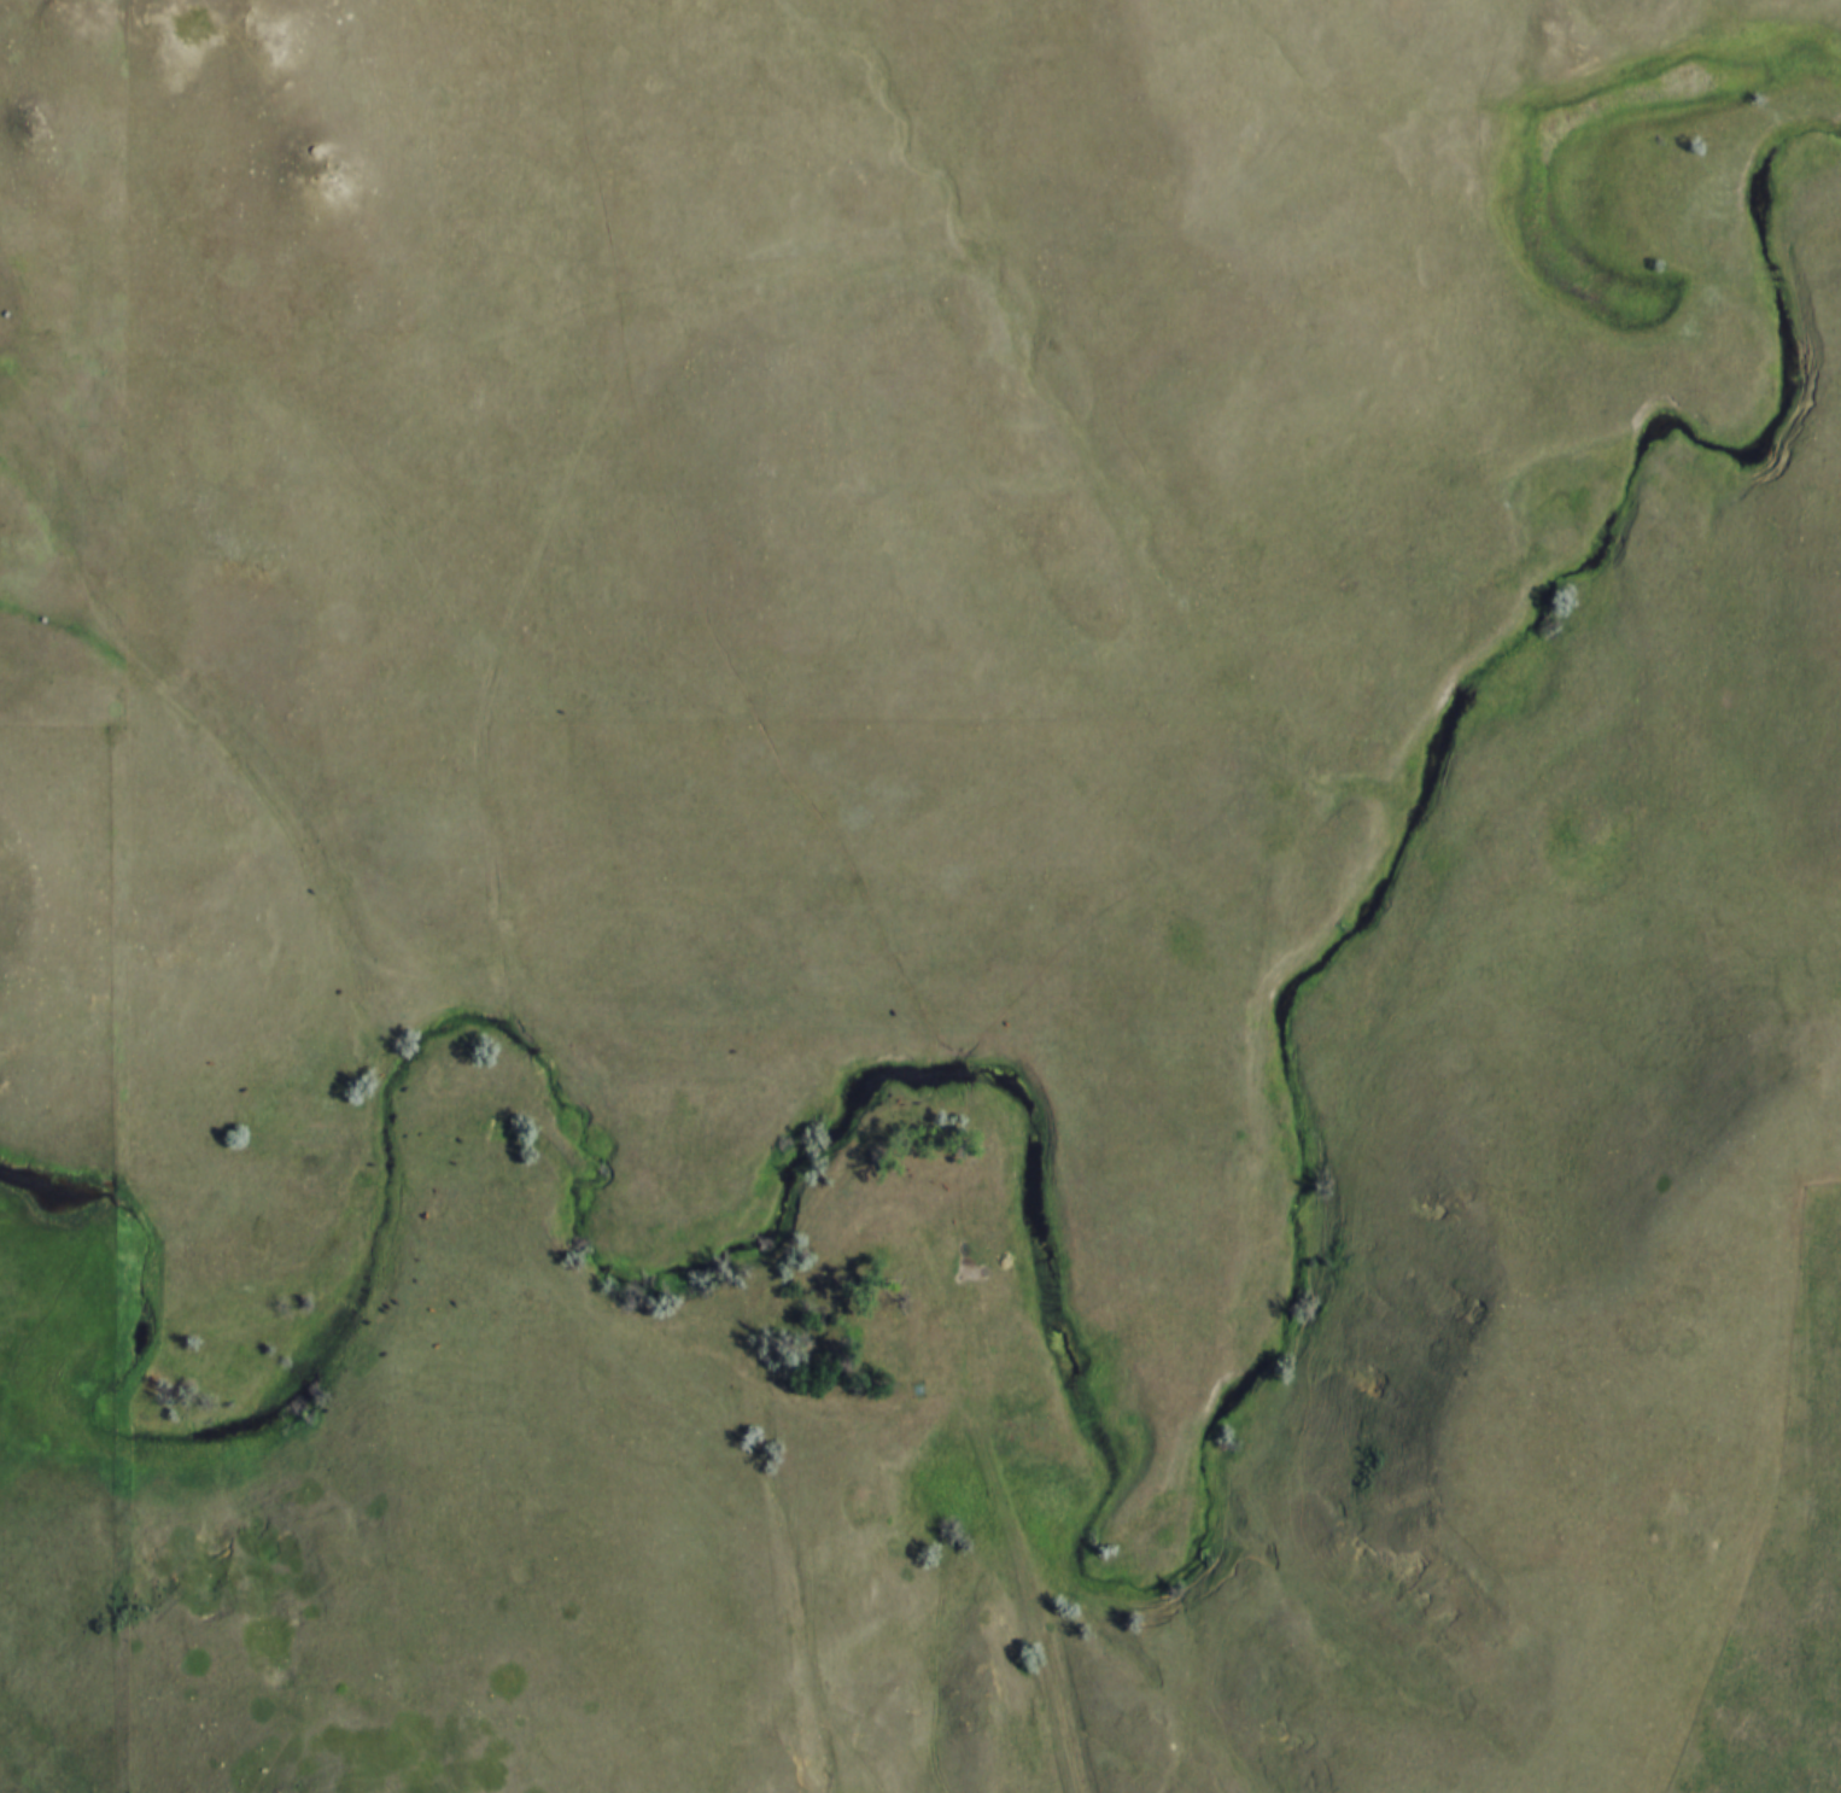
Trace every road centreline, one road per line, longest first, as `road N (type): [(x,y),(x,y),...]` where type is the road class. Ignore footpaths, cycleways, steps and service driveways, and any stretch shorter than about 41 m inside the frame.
road 1 (track): [(1084,1792),(981,1417)]

